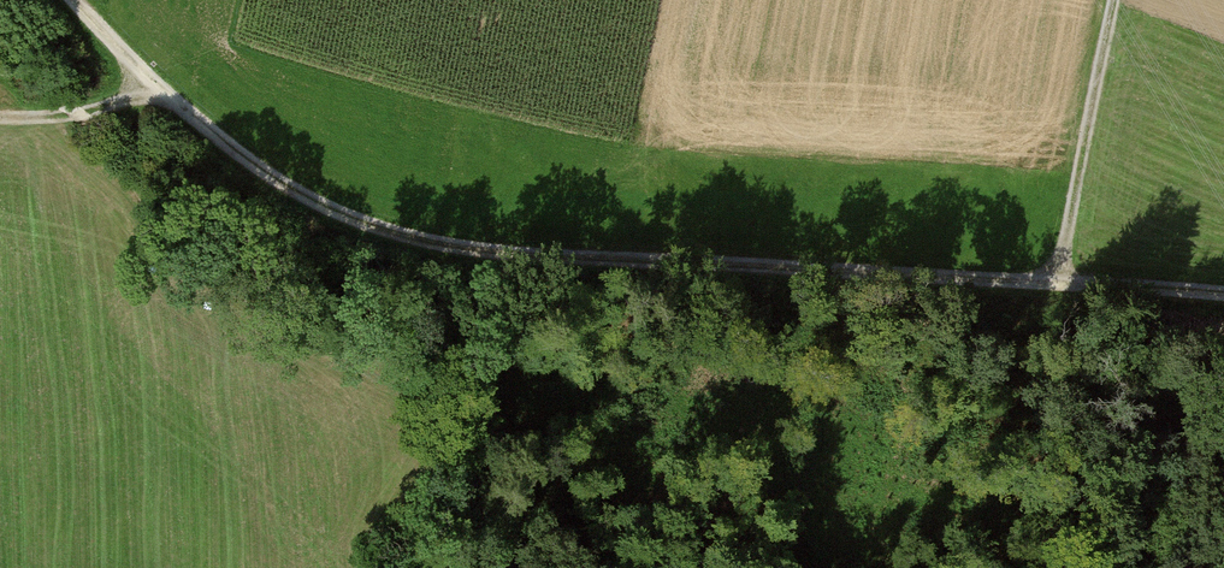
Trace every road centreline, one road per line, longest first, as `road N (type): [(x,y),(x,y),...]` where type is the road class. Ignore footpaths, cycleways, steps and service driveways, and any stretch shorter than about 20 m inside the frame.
road 1 (track): [(71,0),(237,160),(288,195),(405,237),(551,258),(1223,299)]
road 2 (track): [(1116,0),(1048,286)]
road 3 (track): [(0,120),(186,119)]

